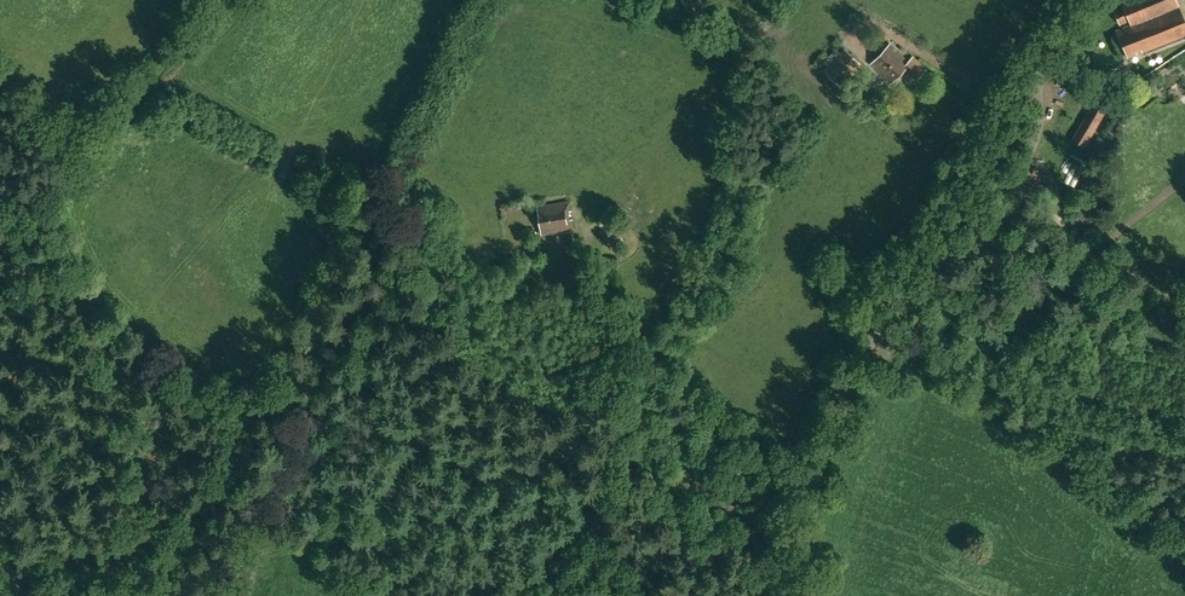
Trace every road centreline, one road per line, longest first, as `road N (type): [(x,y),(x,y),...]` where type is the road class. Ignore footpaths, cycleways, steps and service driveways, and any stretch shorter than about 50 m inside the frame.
road 1 (track): [(871,340),(1026,416),(1184,546)]

